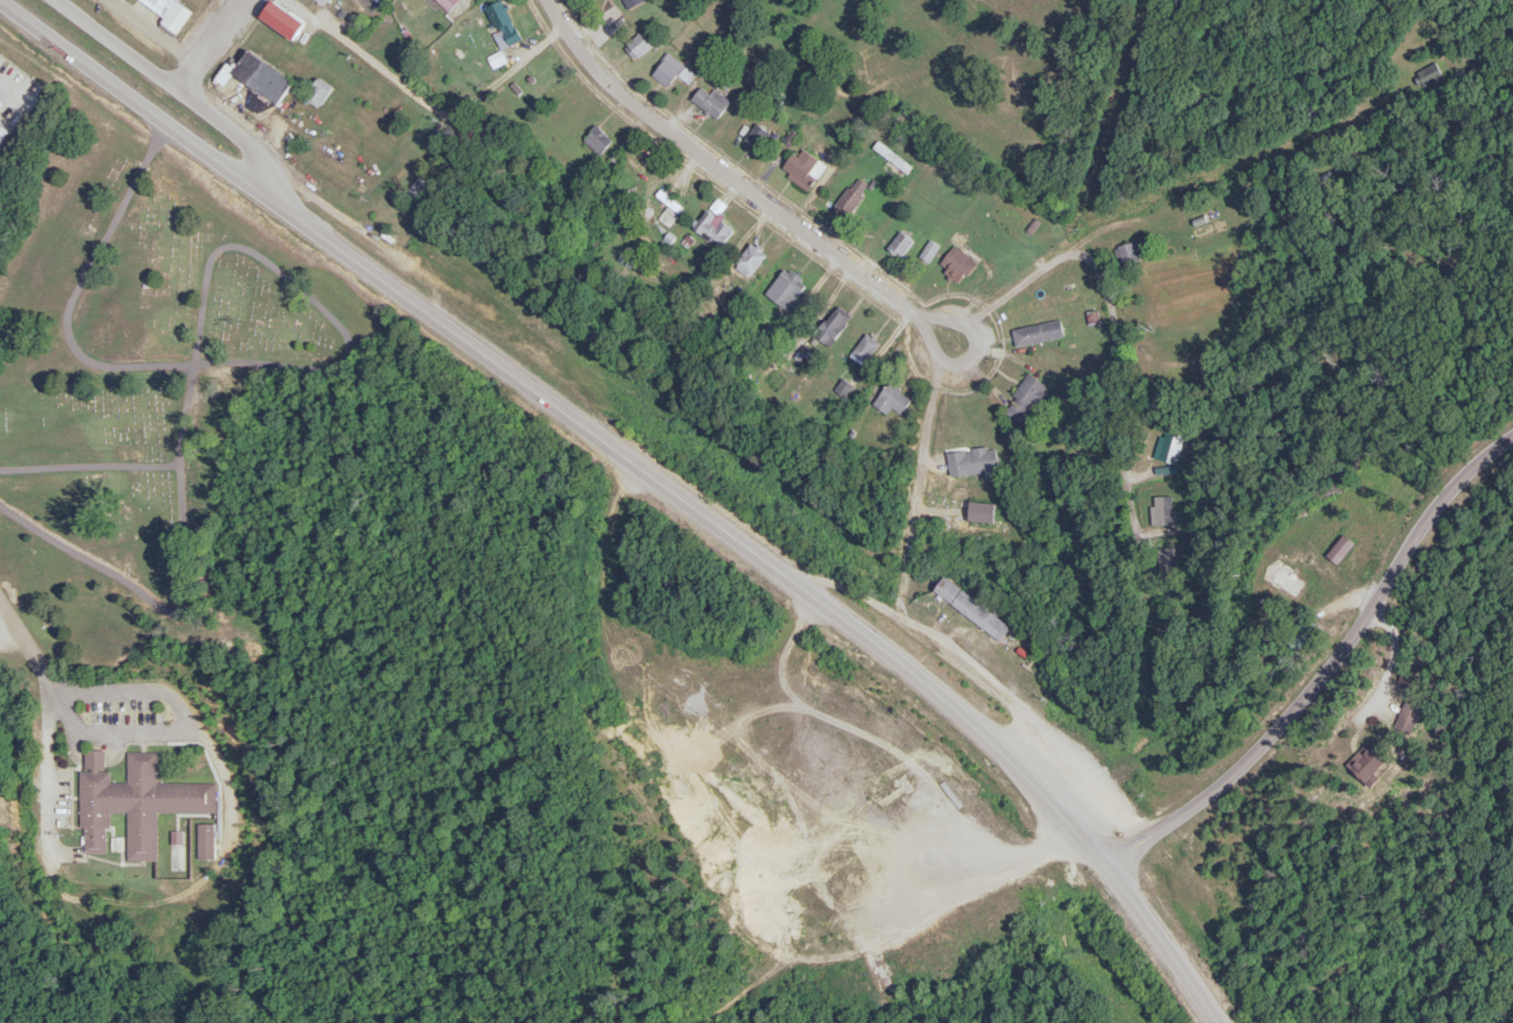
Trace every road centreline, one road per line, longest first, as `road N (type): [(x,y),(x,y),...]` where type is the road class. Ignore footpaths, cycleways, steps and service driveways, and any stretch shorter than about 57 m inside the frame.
road 1 (secondary): [(1219,1022),(1116,873),(921,684),(0,1)]
road 2 (tertiary): [(1512,440),(1445,500),(1312,692),(1209,796),(1116,873)]
road 3 (residential): [(546,0),(584,58),(633,105),(912,312),(971,322)]
road 4 (residential): [(1147,844),(1116,823),(1072,752),(1034,716),(858,594),(832,585),(807,594)]
road 5 (residential): [(1130,508),(1110,309),(1093,264),(1070,255),(1055,260),(971,322)]
road 6 (residential): [(55,0),(252,147),(304,225)]
road 7 (residential): [(287,0),(422,97),(455,109),(564,28)]
road 8 (residential): [(971,322),(967,356),(933,389),(895,618)]
road 9 (residential): [(74,719),(57,690),(139,688),(171,696),(180,709),(180,724),(152,734),(86,730),(74,719)]

